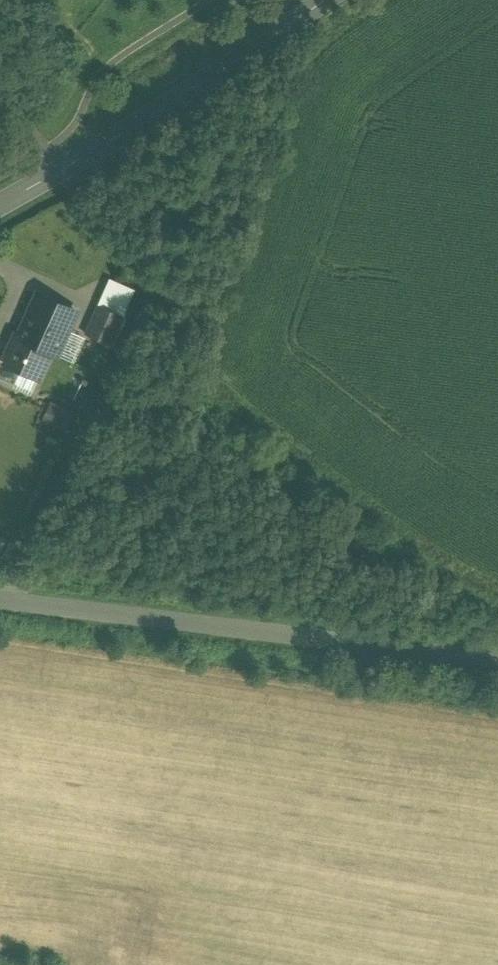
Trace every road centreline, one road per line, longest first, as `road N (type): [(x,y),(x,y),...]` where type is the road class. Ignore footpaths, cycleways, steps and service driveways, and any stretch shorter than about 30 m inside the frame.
road 1 (unclassified): [(0,599),(497,669)]
road 2 (tertiary): [(0,205),(104,149),(328,0)]

